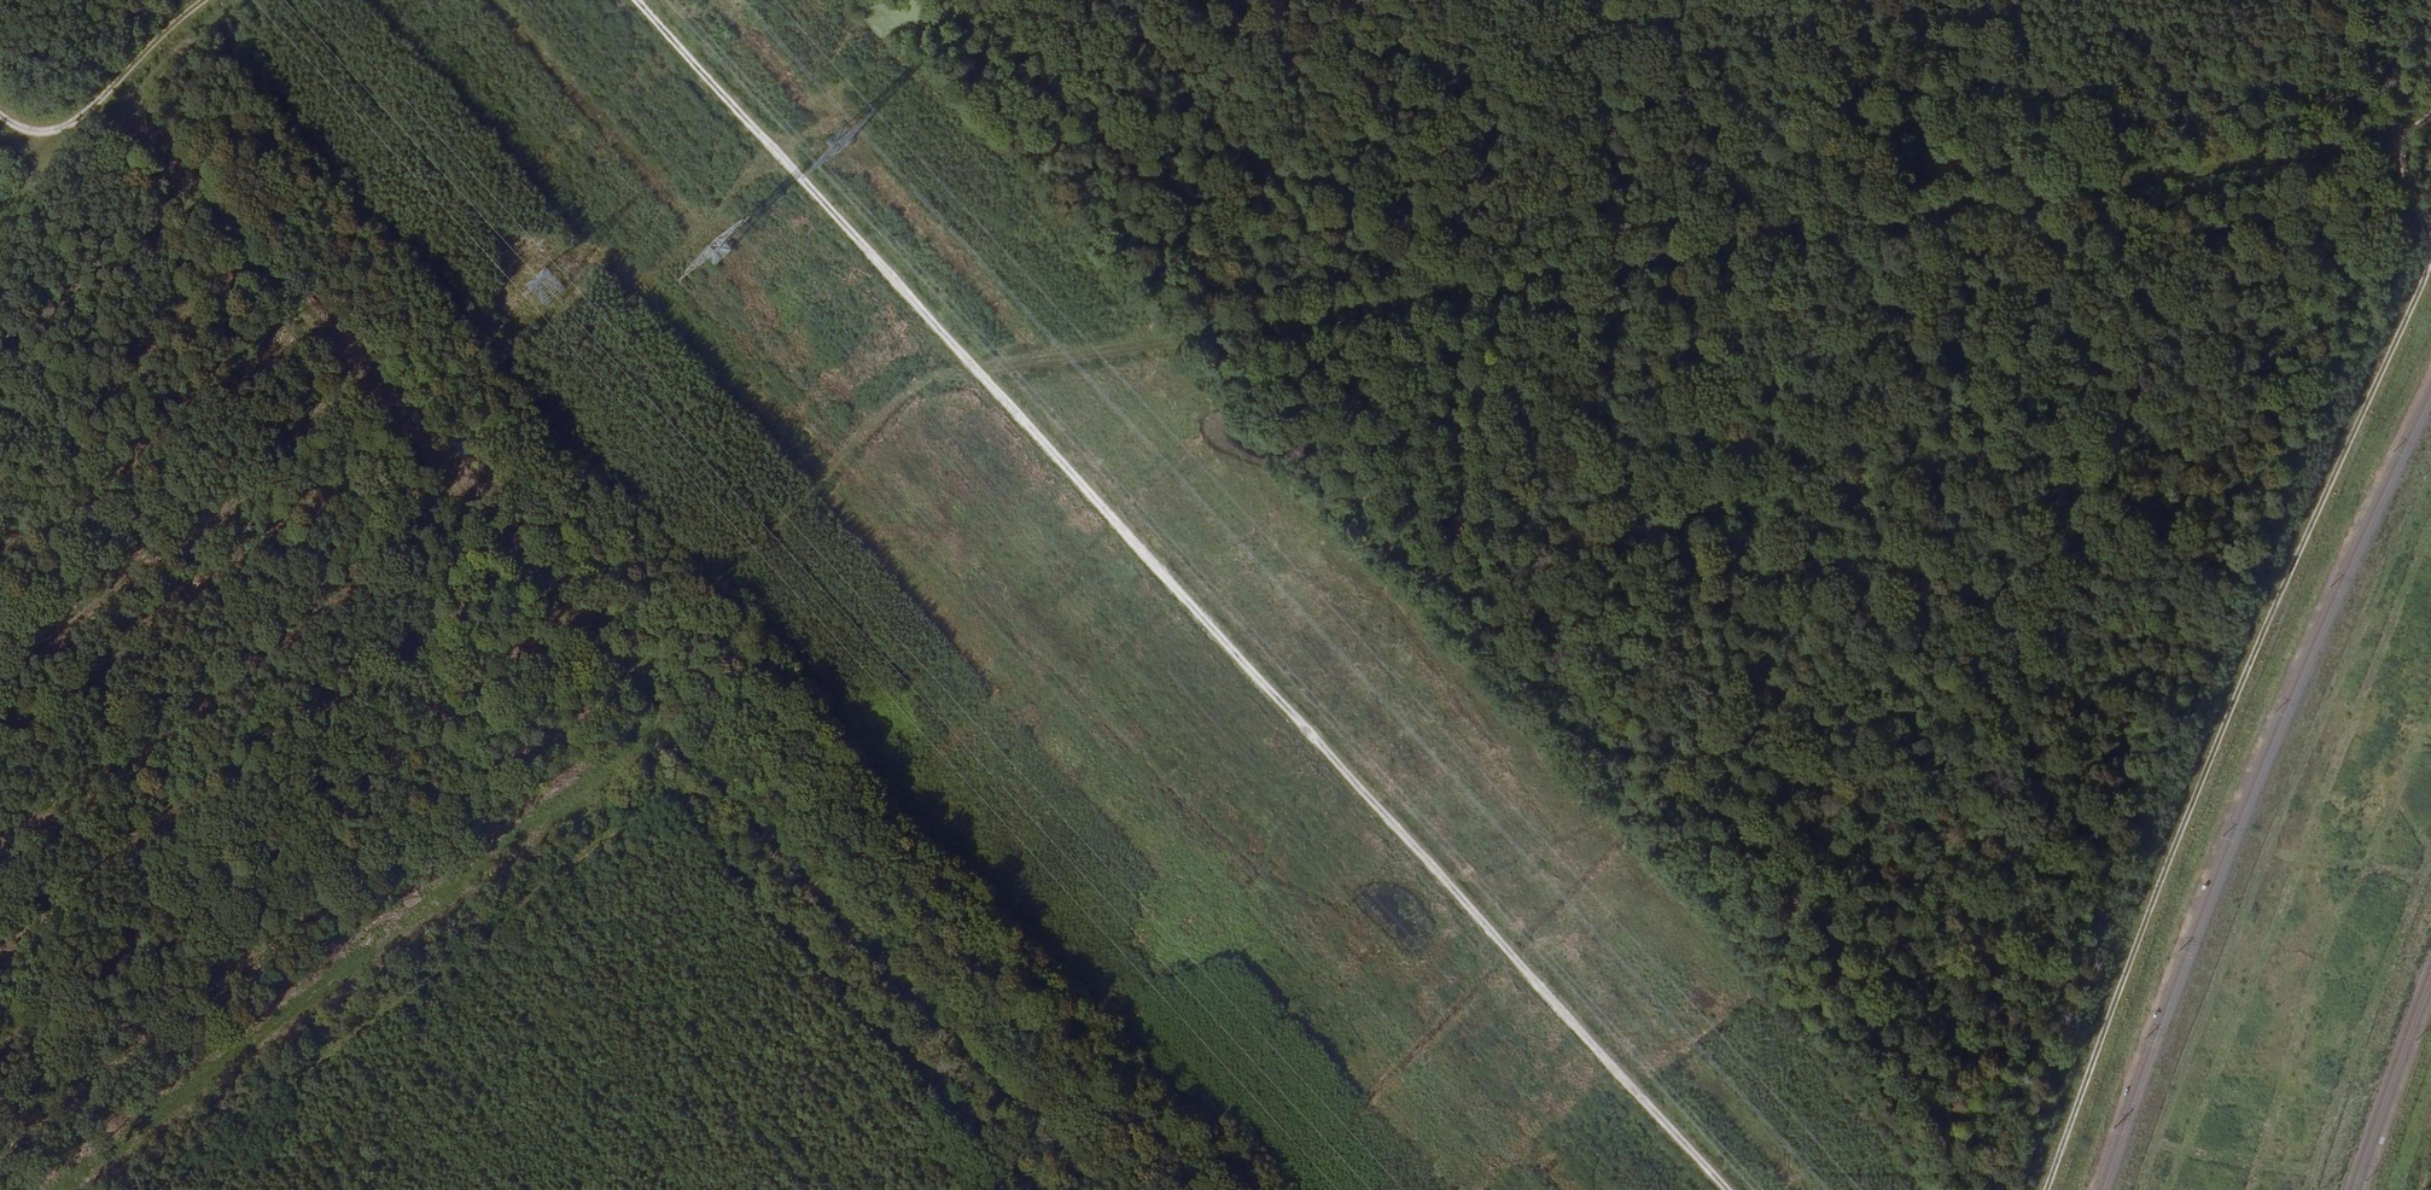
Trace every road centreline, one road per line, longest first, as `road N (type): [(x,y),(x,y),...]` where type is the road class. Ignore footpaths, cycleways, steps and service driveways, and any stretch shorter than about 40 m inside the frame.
road 1 (track): [(637,0),(1730,1189)]
road 2 (track): [(2047,1189),(2191,805),(2425,276),(2430,247),(2406,172),(2406,138),(2430,120)]
road 3 (track): [(0,223),(153,43),(204,0)]

